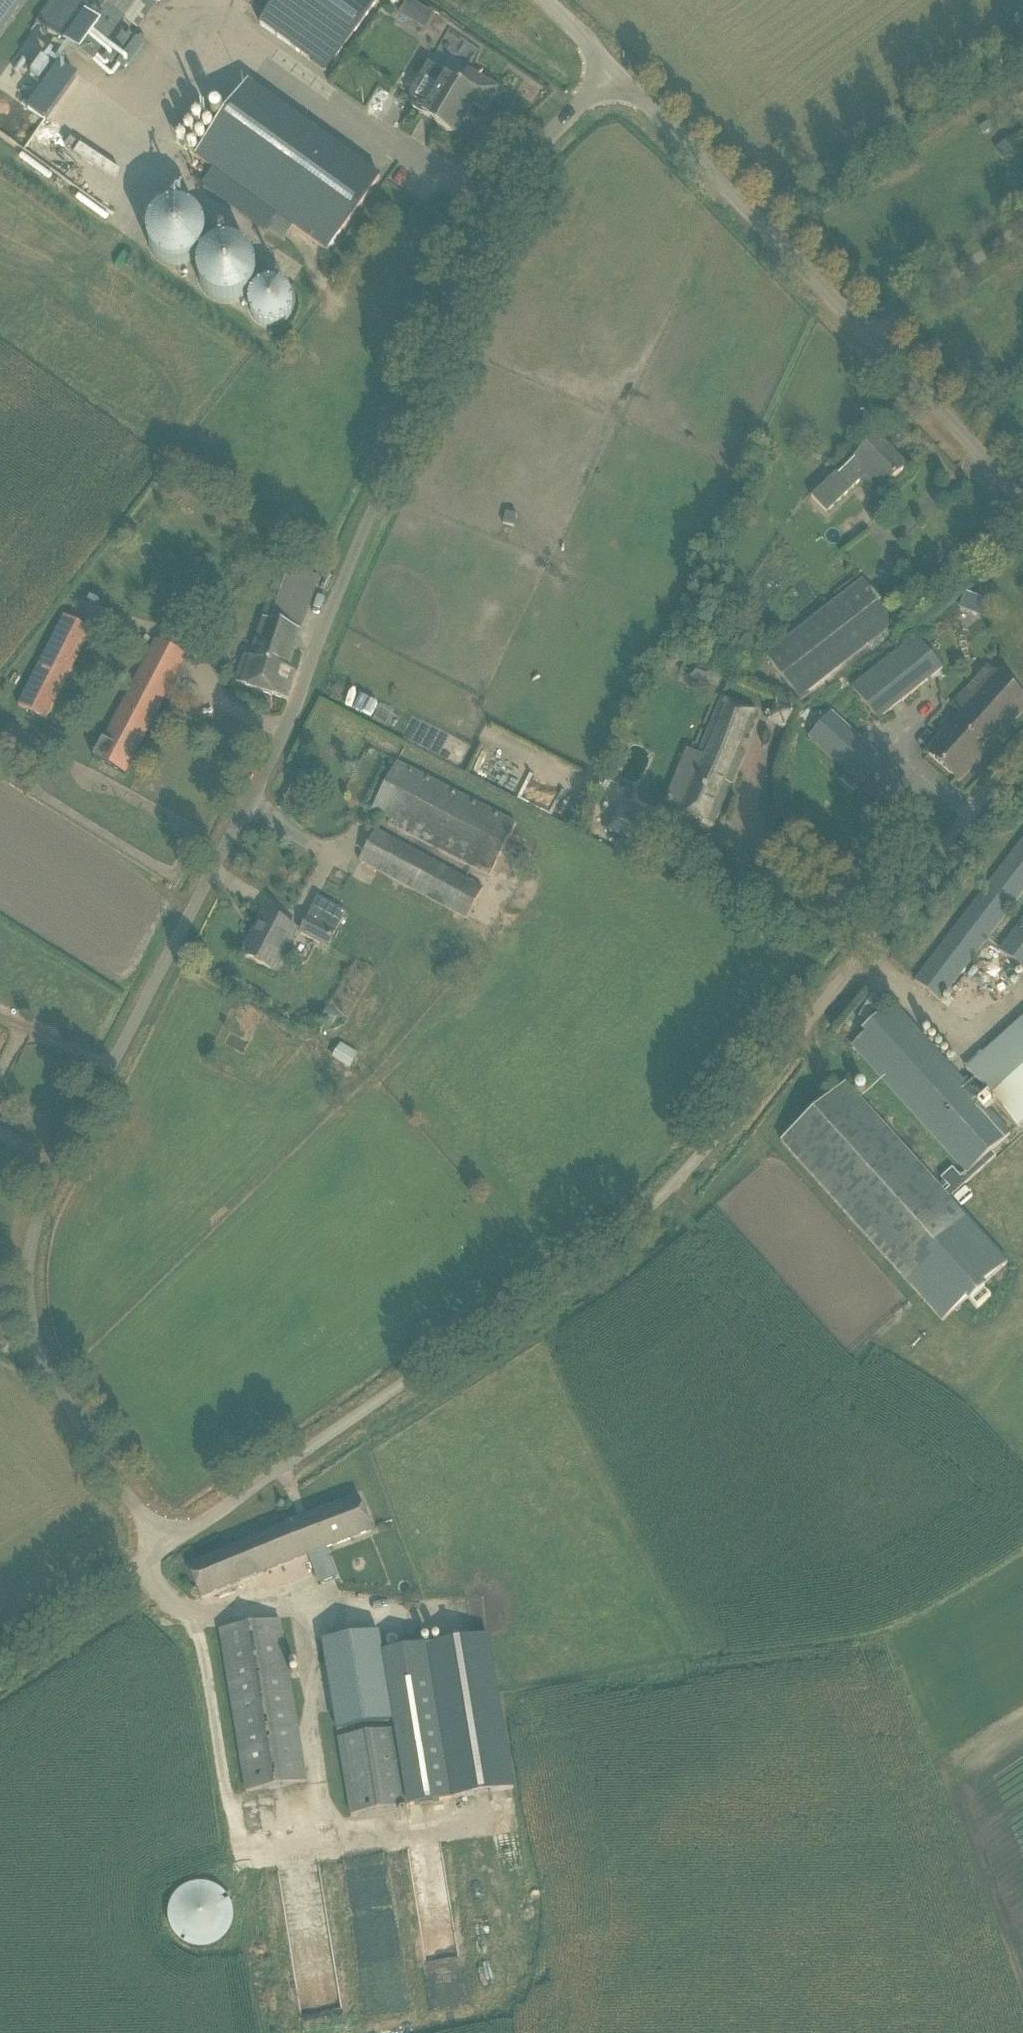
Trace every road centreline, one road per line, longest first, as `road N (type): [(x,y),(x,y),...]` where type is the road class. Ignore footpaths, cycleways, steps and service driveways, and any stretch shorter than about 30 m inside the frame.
road 1 (unclassified): [(615,73),(536,140),(511,180),(263,760),(51,1183),(24,1259),(35,1344),(148,1555),(641,1221),(1022,764)]
road 2 (unclassified): [(1022,521),(650,101),(615,73)]
road 3 (track): [(0,1656),(148,1555)]

